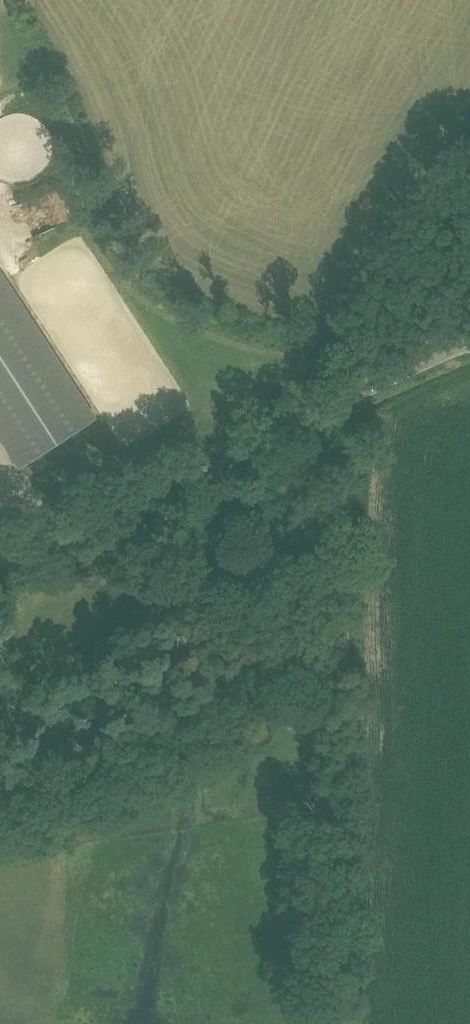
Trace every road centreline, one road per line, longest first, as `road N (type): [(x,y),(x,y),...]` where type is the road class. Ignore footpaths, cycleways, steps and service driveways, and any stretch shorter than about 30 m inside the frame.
road 1 (unclassified): [(0,558),(469,339)]

